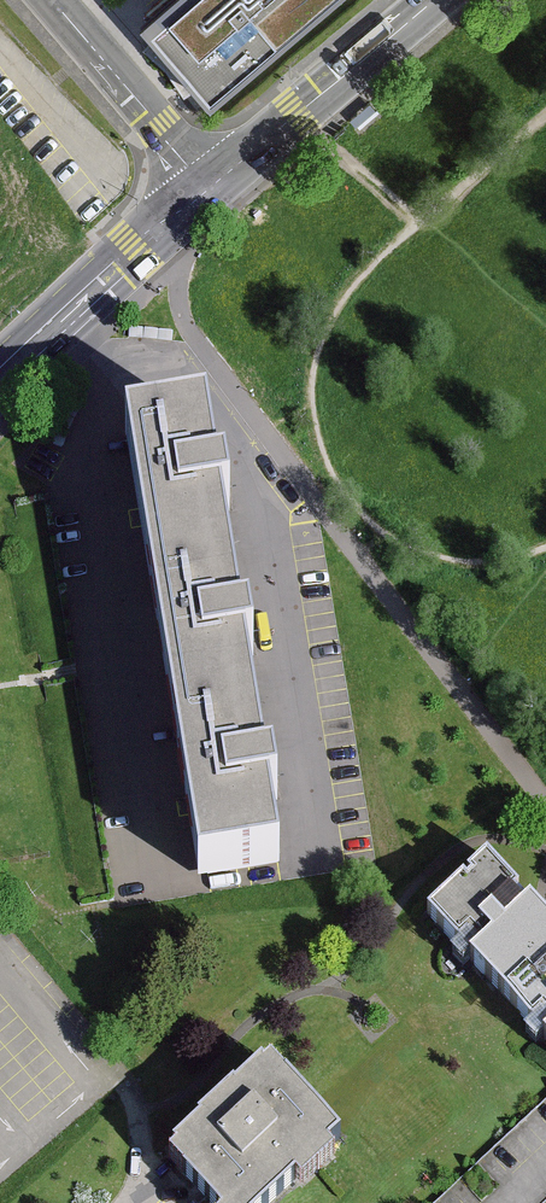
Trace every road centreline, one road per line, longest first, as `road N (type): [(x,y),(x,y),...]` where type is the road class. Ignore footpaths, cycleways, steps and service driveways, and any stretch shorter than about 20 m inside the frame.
road 1 (secondary): [(210,188),(433,0)]
road 2 (secondary): [(0,379),(210,188)]
road 3 (secondary): [(210,188),(55,0)]

